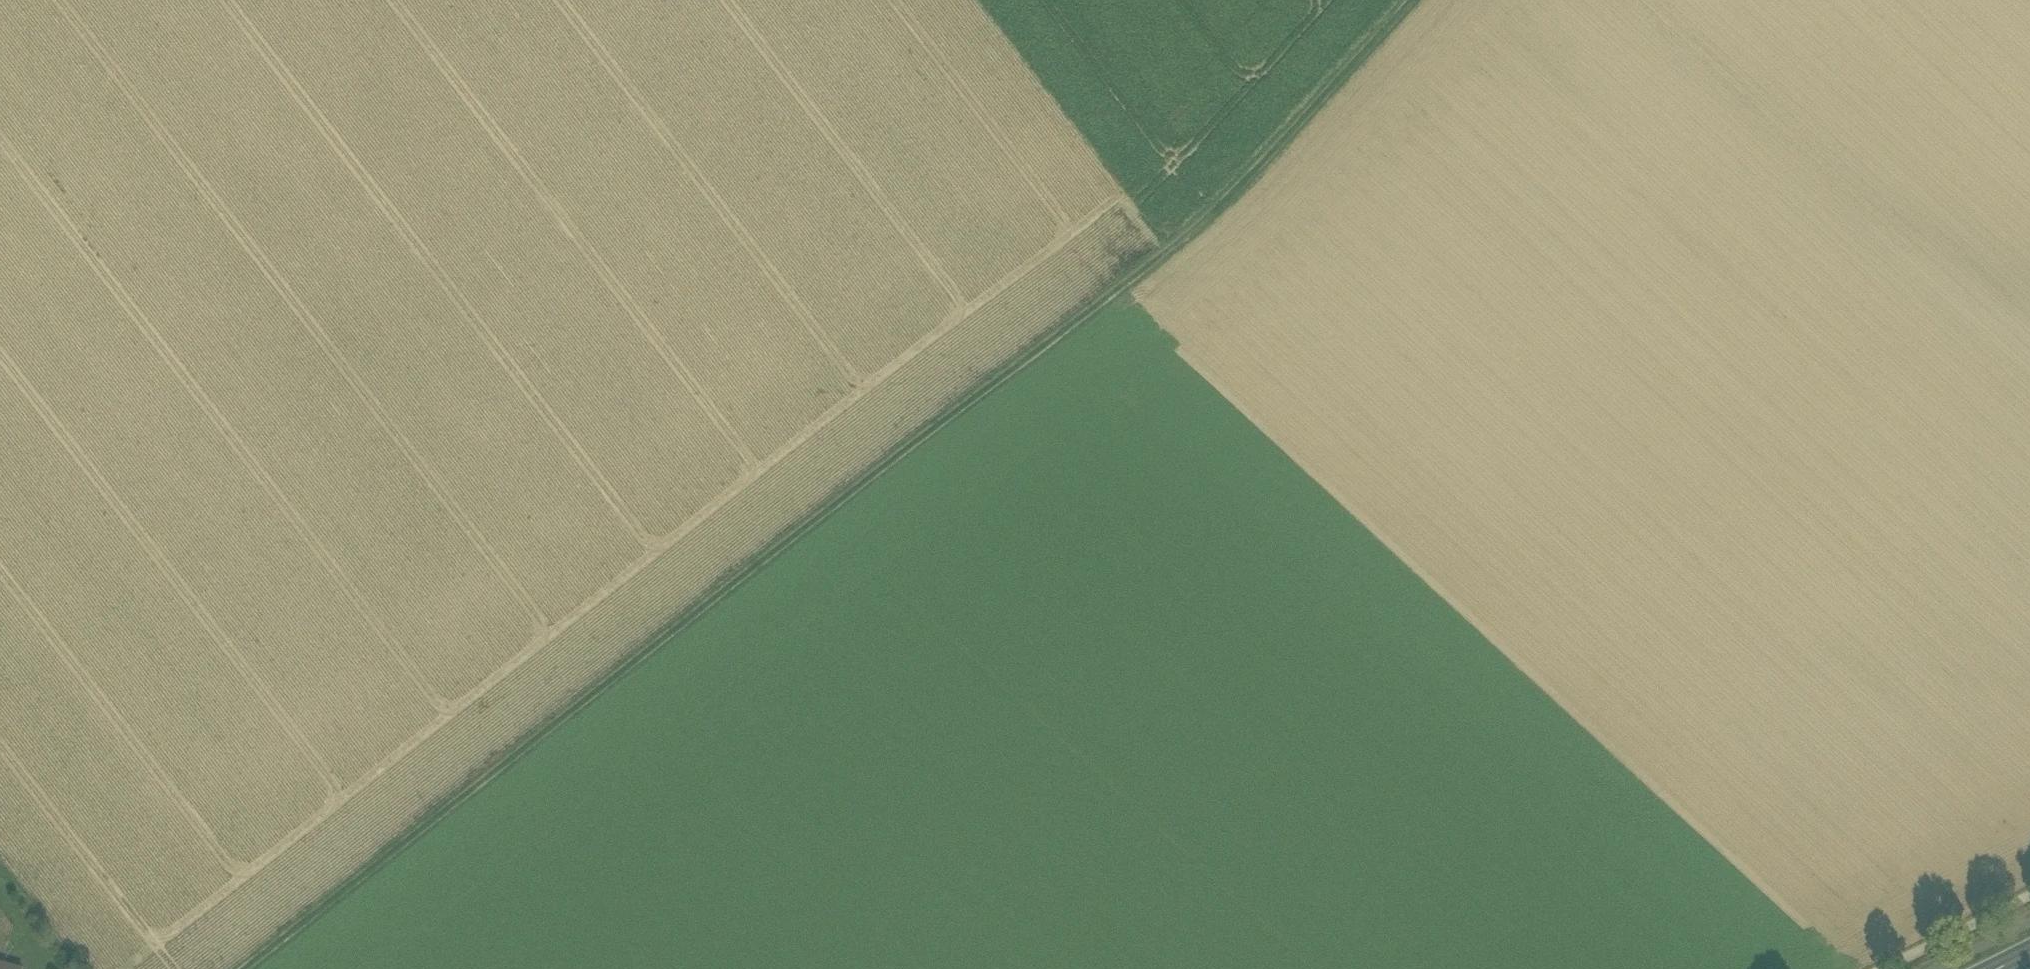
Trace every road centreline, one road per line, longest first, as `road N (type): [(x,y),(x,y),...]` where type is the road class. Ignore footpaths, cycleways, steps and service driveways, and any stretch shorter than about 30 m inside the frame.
road 1 (track): [(240,968),(1180,243),(1273,153),(1410,0)]
road 2 (track): [(1878,968),(2029,893)]

